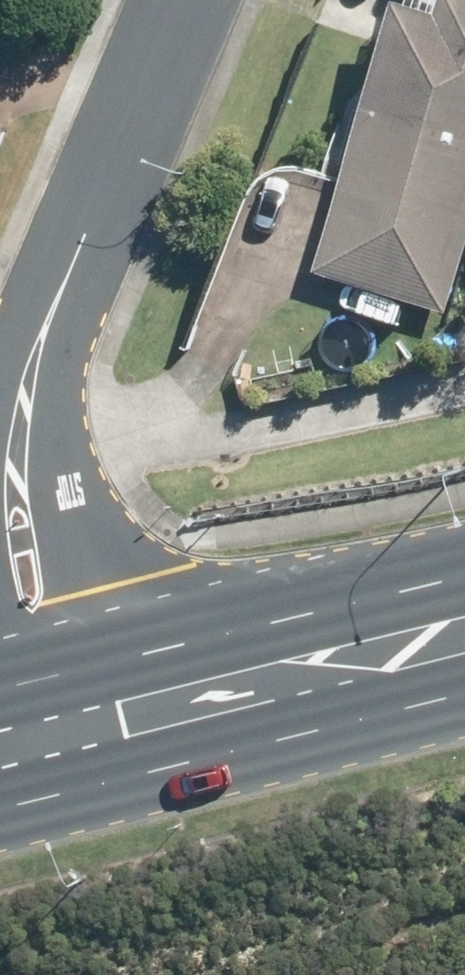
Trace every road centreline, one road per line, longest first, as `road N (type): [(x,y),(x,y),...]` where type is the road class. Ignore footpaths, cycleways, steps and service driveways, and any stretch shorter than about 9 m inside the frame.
road 1 (residential): [(100,192),(51,391),(65,514),(122,718)]
road 2 (primary): [(122,718),(464,633)]
road 3 (residential): [(0,376),(100,192)]
road 4 (residential): [(100,192),(181,0)]
road 5 (primary): [(1,750),(122,718)]

